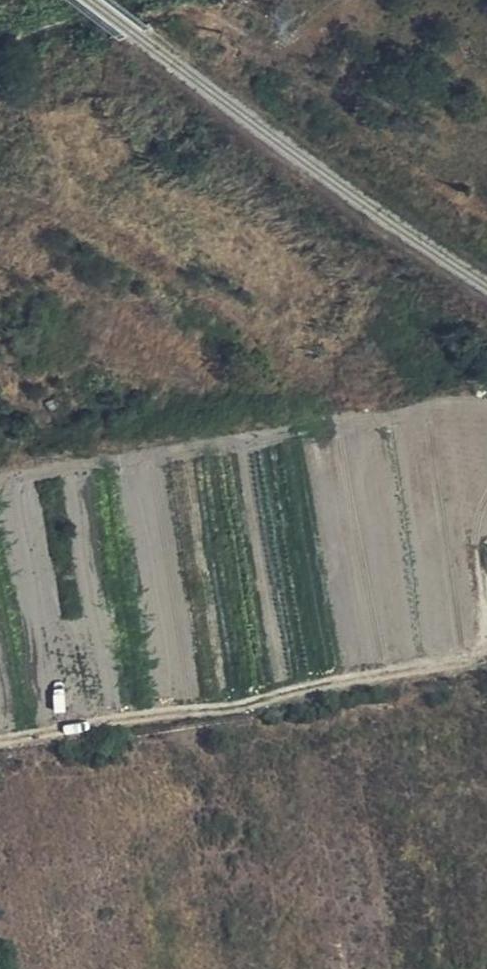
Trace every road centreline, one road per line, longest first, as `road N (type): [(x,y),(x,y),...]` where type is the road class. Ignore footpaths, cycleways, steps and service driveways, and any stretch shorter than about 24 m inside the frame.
road 1 (track): [(0,742),(467,664),(486,648)]

